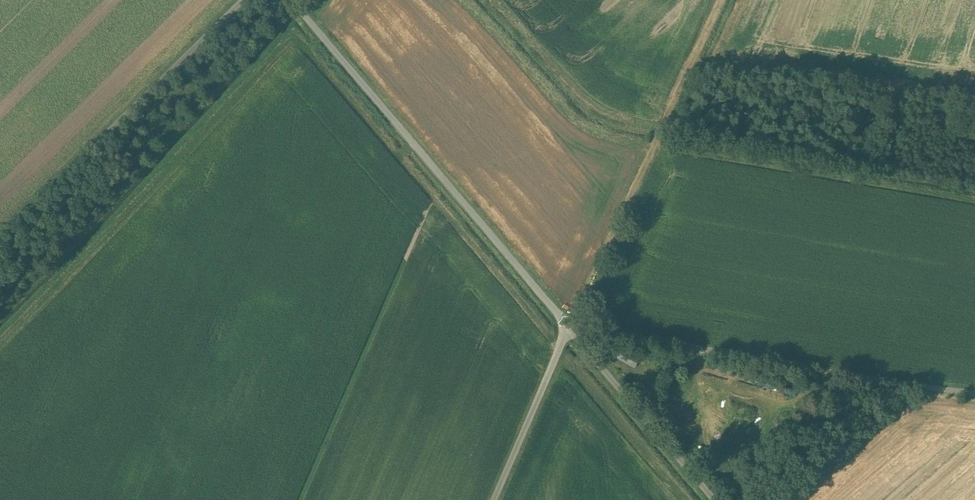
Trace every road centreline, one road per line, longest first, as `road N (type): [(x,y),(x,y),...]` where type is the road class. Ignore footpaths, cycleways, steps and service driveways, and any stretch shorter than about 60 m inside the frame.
road 1 (unclassified): [(291,0),(567,326)]
road 2 (unclassified): [(974,393),(567,326)]
road 3 (unclassified): [(0,235),(240,0)]
road 4 (unclassified): [(567,326),(715,499)]
road 5 (track): [(567,326),(652,150)]
road 6 (unclassified): [(567,326),(494,499)]

